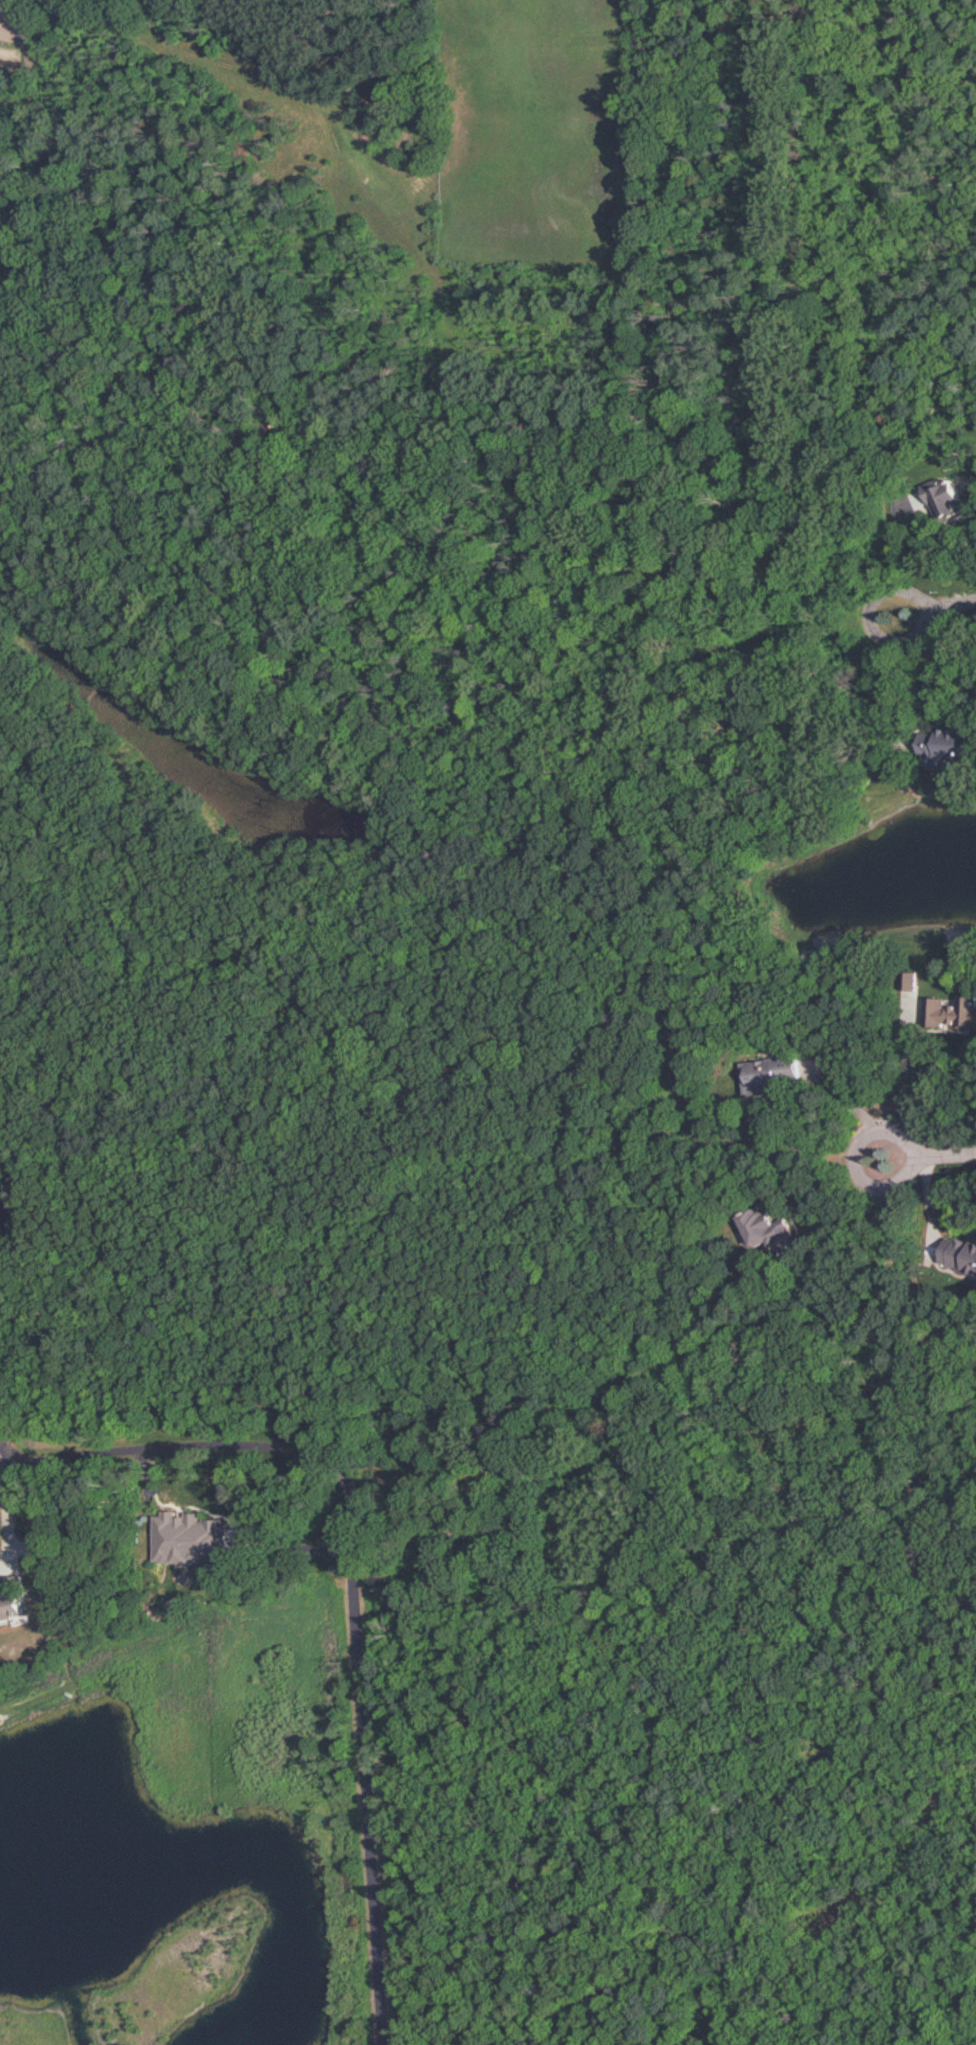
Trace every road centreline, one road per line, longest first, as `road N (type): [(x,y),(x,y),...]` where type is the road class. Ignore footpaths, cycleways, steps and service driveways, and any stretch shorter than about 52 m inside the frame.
road 1 (residential): [(374,2044),(337,1473),(313,1449),(277,1441),(25,1455)]
road 2 (residential): [(924,1153),(889,1128),(870,1131),(853,1158),(872,1179),(887,1182),(924,1153)]

